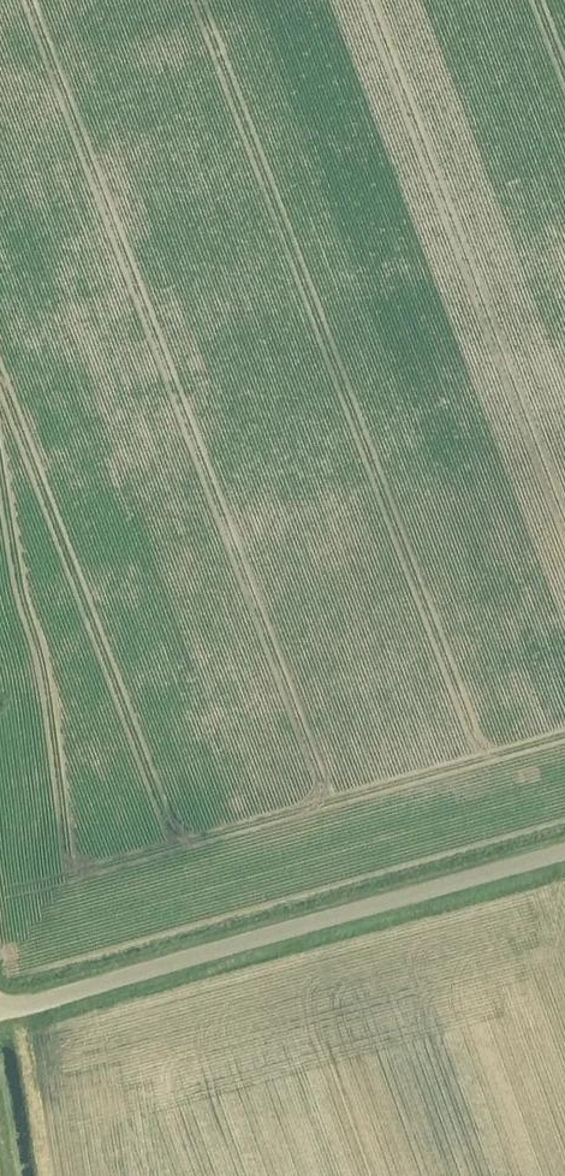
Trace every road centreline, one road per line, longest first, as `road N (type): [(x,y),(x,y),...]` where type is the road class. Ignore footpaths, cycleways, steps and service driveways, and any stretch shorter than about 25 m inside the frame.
road 1 (unclassified): [(0,1014),(564,852)]

